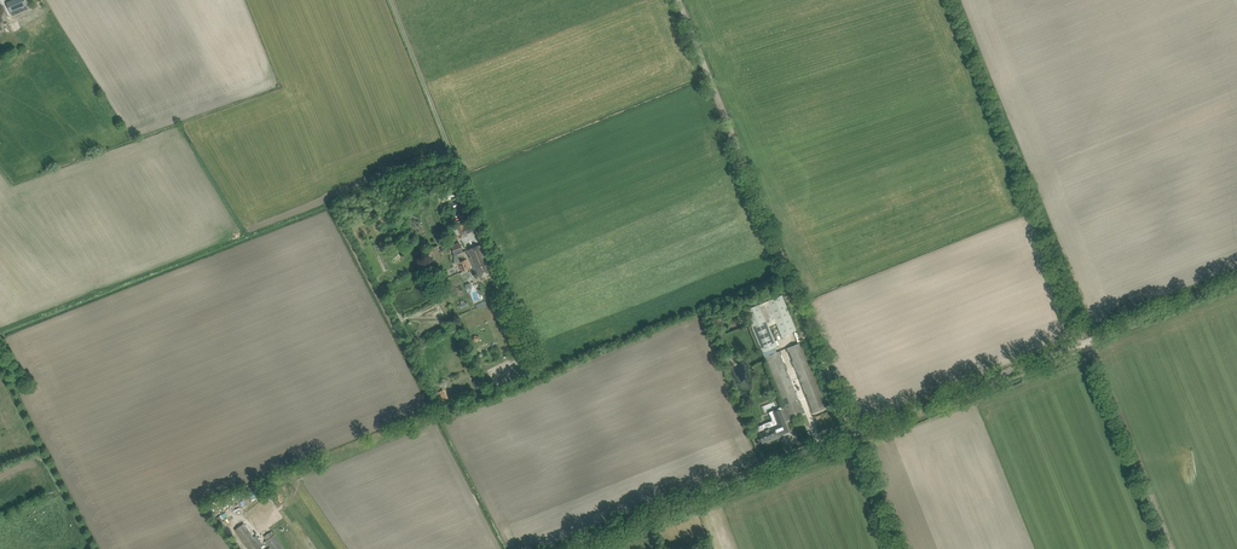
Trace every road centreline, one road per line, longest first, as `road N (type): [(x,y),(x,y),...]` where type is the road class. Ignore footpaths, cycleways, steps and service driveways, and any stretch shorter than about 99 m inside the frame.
road 1 (unclassified): [(218,502),(734,290)]
road 2 (track): [(252,230),(330,205),(508,548)]
road 3 (unclassified): [(854,433),(1236,284)]
road 4 (unclassified): [(554,548),(854,433)]
road 5 (track): [(679,0),(784,270)]
road 6 (unclassified): [(854,433),(784,270),(734,290)]
road 7 (track): [(1168,548),(1086,344)]

